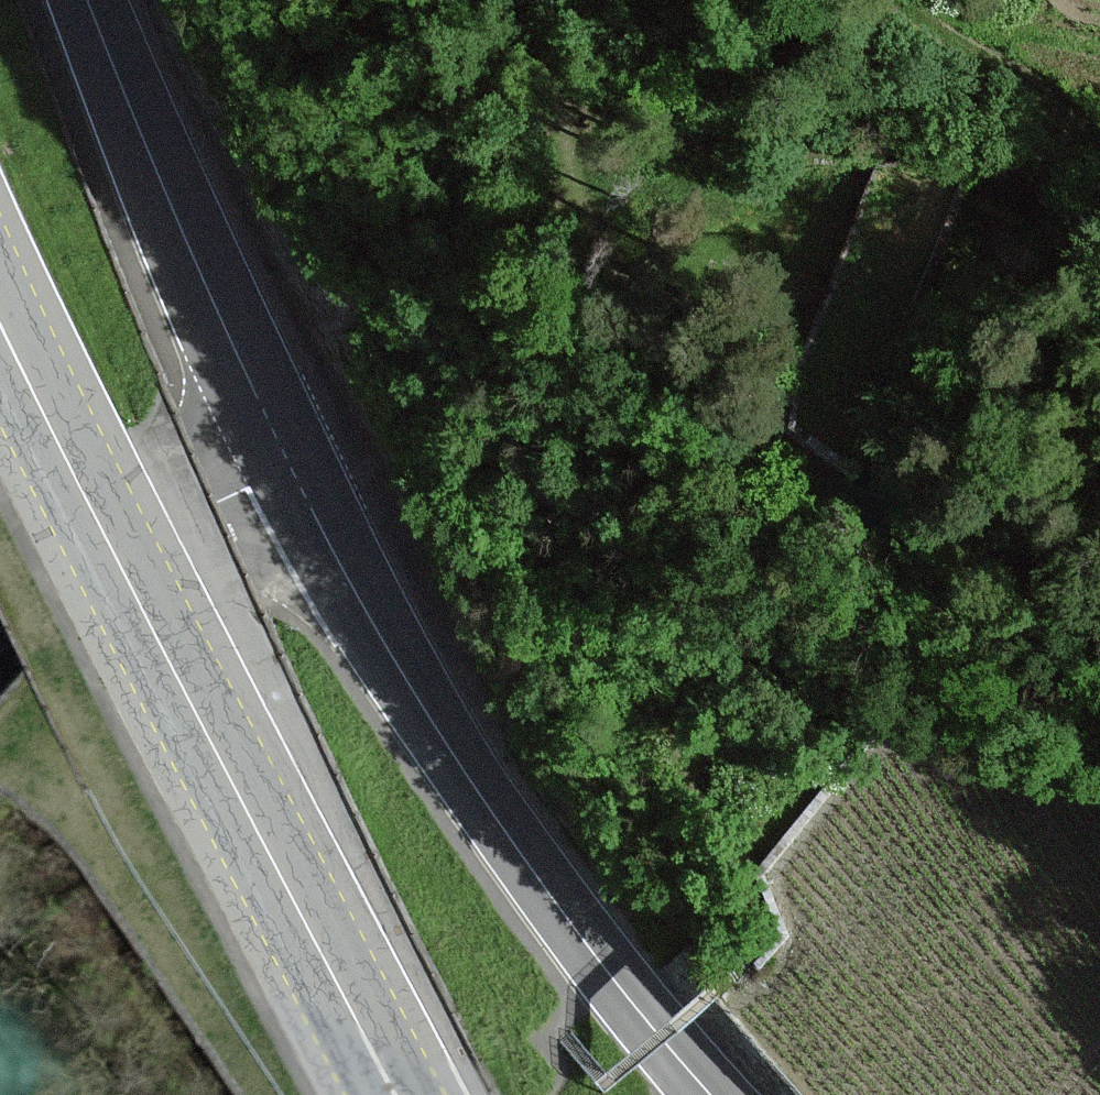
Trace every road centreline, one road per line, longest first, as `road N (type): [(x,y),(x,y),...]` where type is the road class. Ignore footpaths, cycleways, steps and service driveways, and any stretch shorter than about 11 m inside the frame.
road 1 (motorway): [(514,0),(991,1094)]
road 2 (primary): [(0,321),(393,1094)]
road 3 (tertiary): [(292,451),(431,716),(589,942),(712,1094)]
road 4 (motorway): [(1099,594),(854,0)]
road 5 (tertiary): [(89,0),(292,451)]
road 6 (tertiary): [(292,451),(0,603)]

